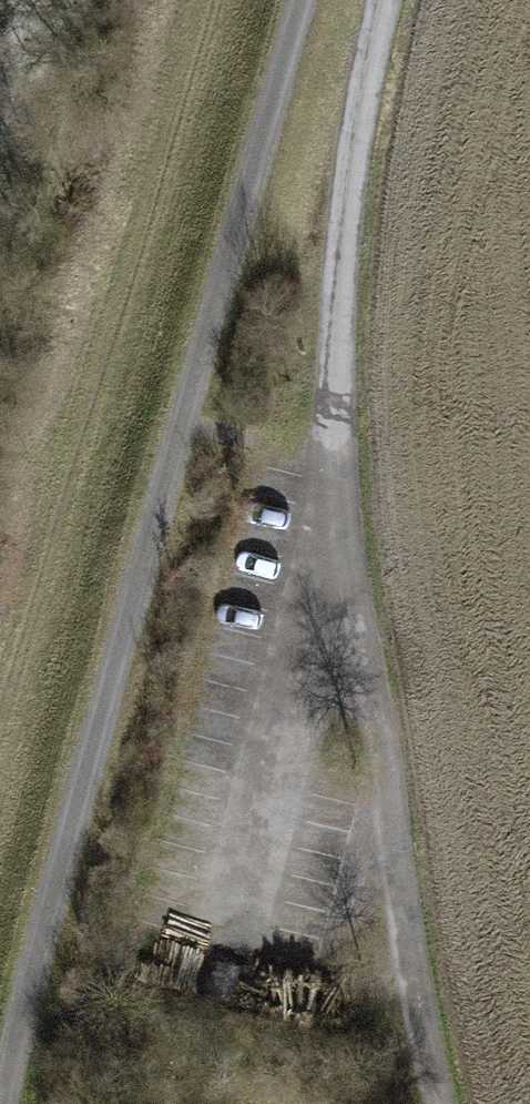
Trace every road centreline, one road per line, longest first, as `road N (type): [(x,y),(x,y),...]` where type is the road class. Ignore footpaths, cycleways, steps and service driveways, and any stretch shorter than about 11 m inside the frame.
road 1 (track): [(300,0),(2,1103)]
road 2 (track): [(217,0),(0,709)]
road 3 (track): [(440,1103),(396,888),(338,458)]

